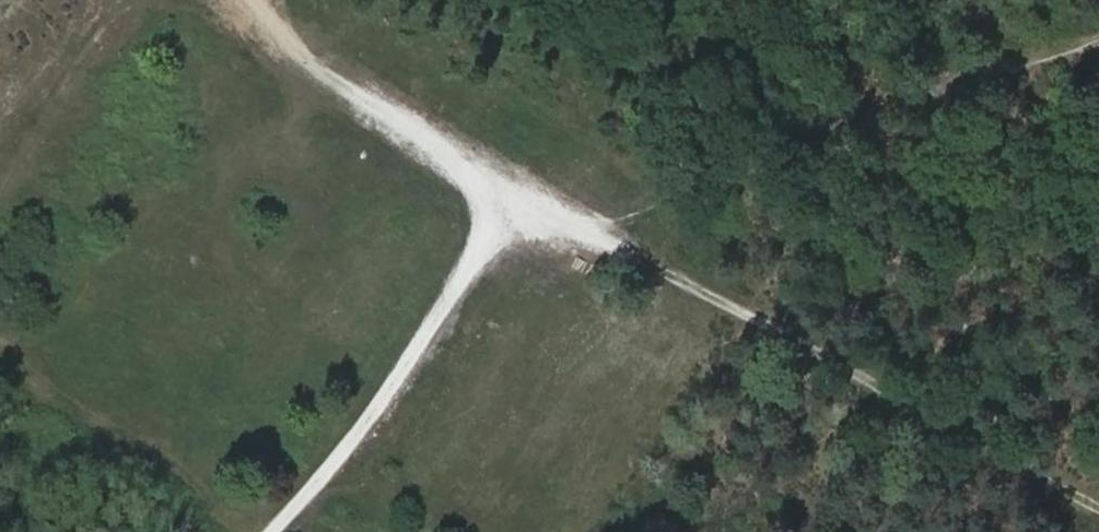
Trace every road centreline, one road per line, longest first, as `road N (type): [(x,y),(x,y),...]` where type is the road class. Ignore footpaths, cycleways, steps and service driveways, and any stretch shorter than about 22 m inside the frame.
road 1 (track): [(1098,501),(517,196)]
road 2 (track): [(1098,34),(868,108),(673,200),(577,226)]
road 3 (track): [(271,531),(370,419),(517,196)]
road 4 (track): [(517,196),(295,45),(257,0)]

